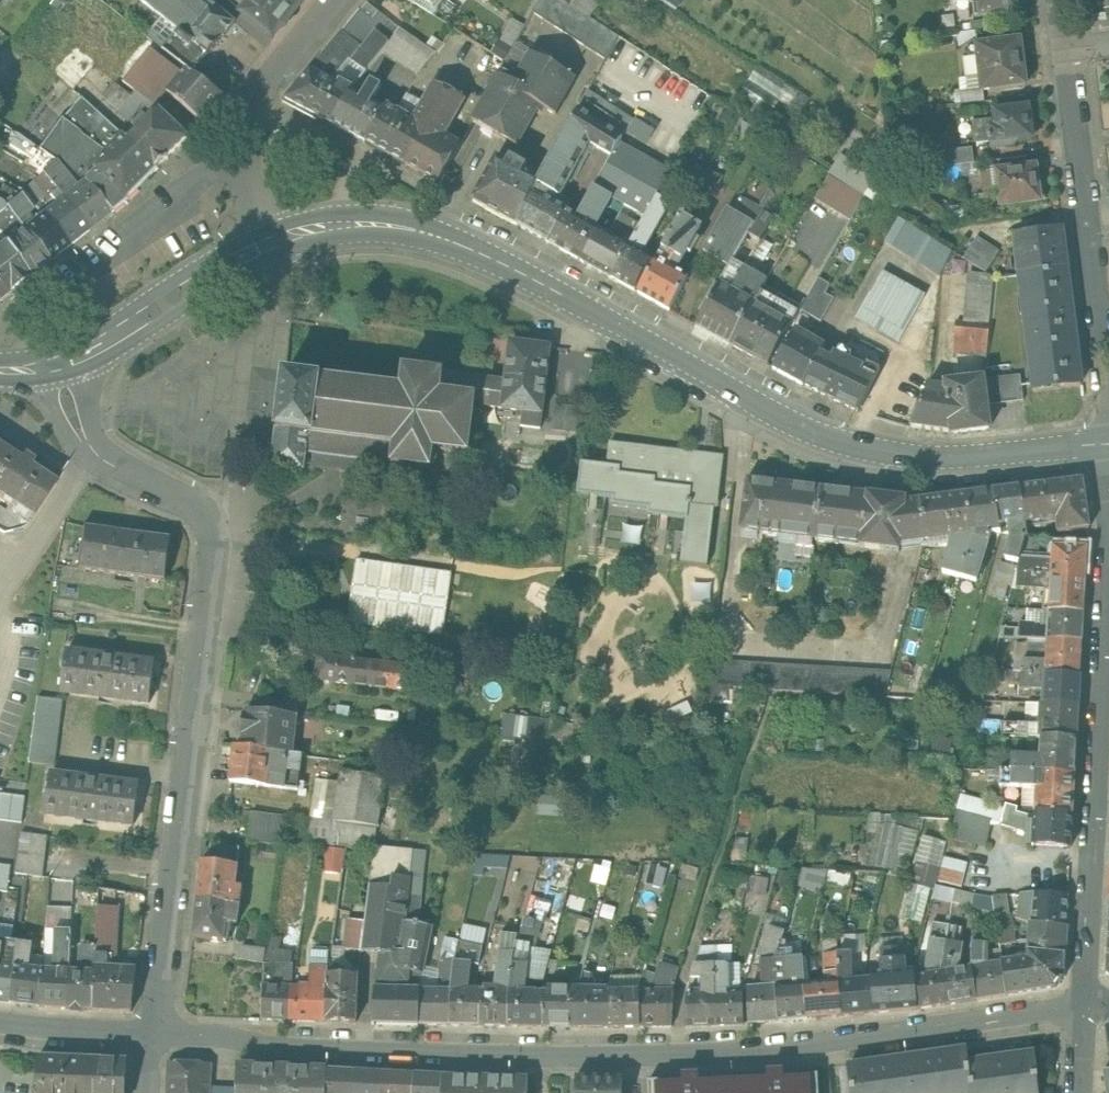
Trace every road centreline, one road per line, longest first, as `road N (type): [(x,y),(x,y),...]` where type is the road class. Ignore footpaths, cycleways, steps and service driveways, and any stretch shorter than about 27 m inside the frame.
road 1 (residential): [(147,1042),(638,1053),(799,1046),(1083,1007)]
road 2 (tertiary): [(273,240),(348,222),(429,231),(491,253),(758,404),(878,451),(985,457),(1108,441)]
road 3 (residential): [(59,364),(75,412),(99,444),(194,504),(215,528),(147,1042)]
road 4 (unclassified): [(1108,580),(1083,1007)]
road 5 (residential): [(1108,418),(1066,46)]
road 6 (residential): [(273,240),(247,185),(252,120),(338,0)]
road 7 (tertiary): [(59,364),(273,240)]
road 8 (residential): [(0,1034),(147,1042)]

